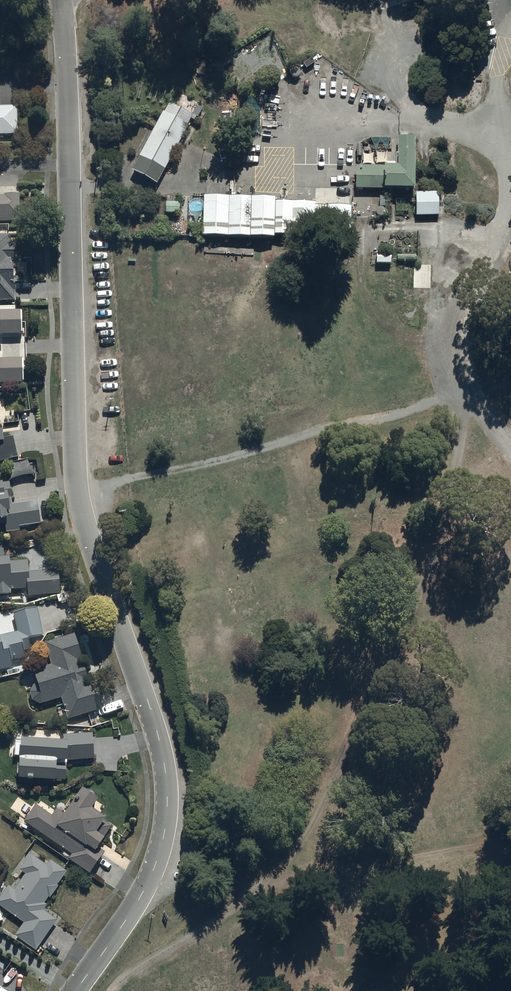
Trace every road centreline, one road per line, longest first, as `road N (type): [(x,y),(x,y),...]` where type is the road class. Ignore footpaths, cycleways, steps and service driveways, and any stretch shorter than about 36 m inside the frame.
road 1 (residential): [(76,990),(151,877),(168,802),(157,733),(80,494),(69,69),(60,0)]
road 2 (track): [(510,452),(476,406),(466,377),(467,337),(510,148)]

